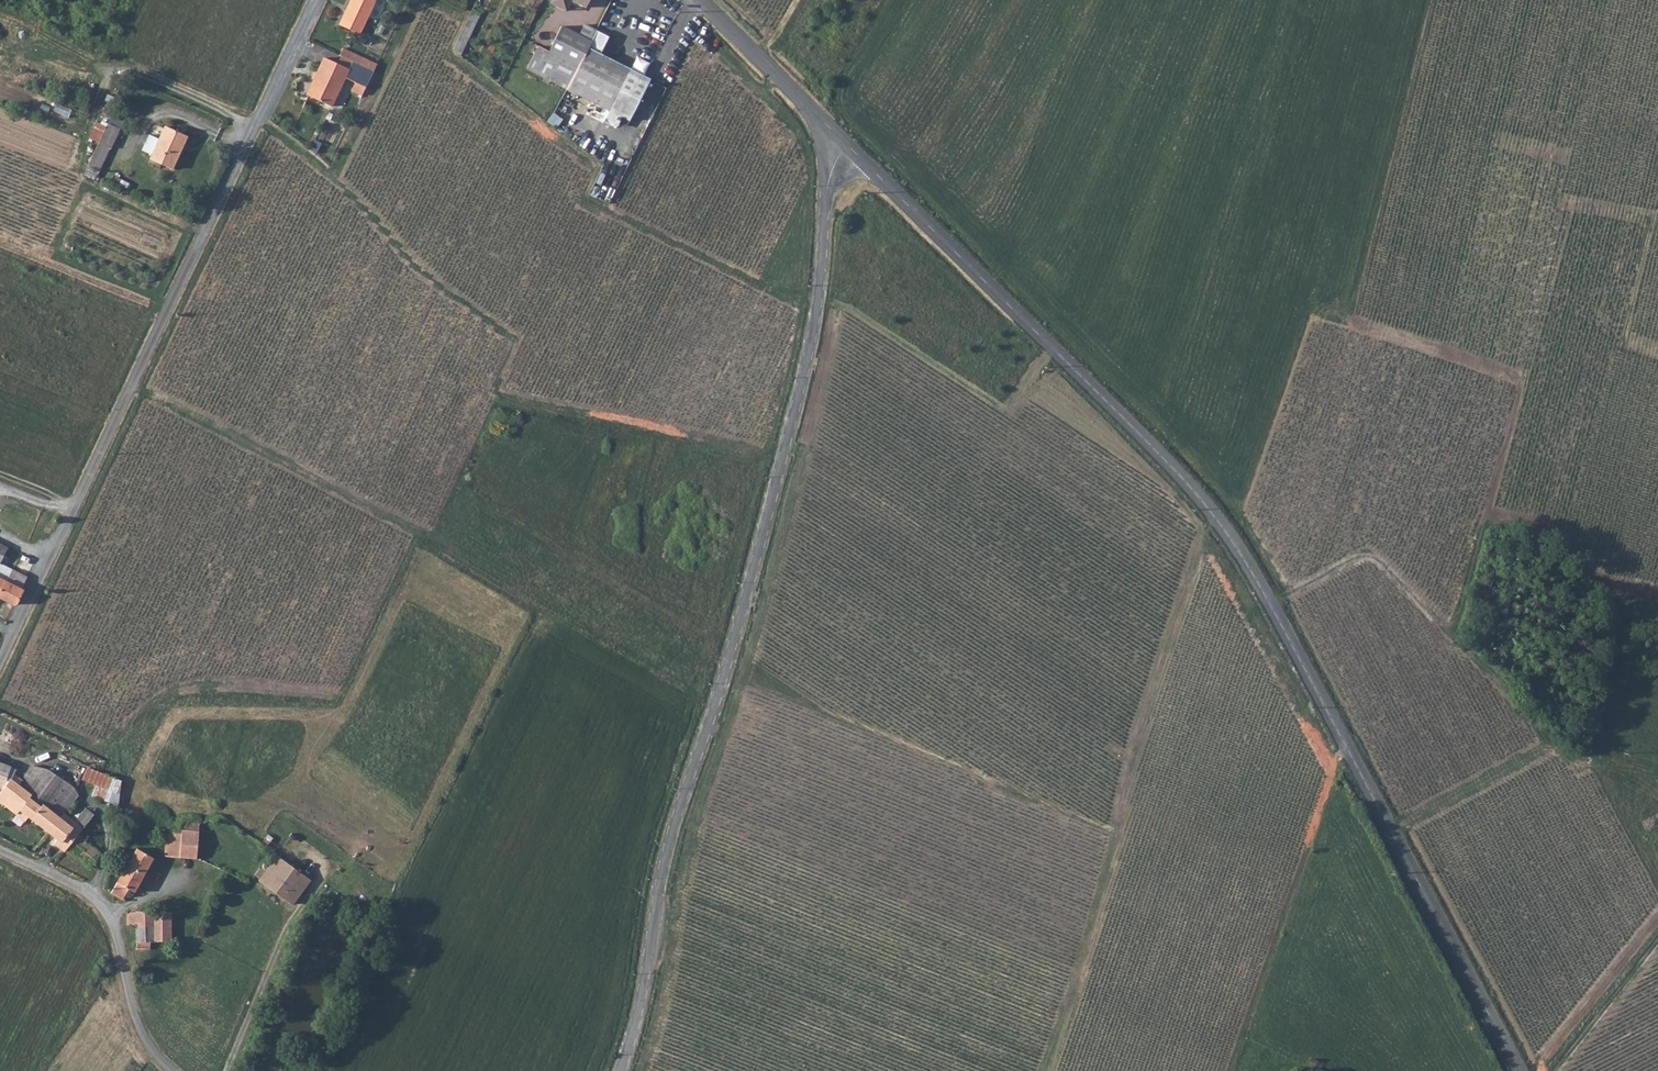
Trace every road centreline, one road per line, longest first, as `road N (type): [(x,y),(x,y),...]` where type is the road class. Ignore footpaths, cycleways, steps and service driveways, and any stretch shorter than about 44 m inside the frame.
road 1 (tertiary): [(1517,1070),(1221,527),(1173,470),(842,144)]
road 2 (unclassified): [(842,144),(827,192),(798,396),(725,672),(664,863),(641,995),(619,1070)]
road 3 (track): [(132,386),(429,538),(496,400),(782,457)]
road 4 (unclassified): [(317,0),(0,659)]
road 5 (track): [(1270,607),(1361,555),(1437,625),(1446,621),(1522,386),(1315,315)]
road 6 (track): [(496,400),(514,342),(424,279),(328,174),(257,128),(0,16)]
road 7 (track): [(1213,517),(1152,679),(1052,1070)]
road 8 (track): [(1486,515),(1536,521),(1628,602),(1595,752),(1570,762),(1540,742),(1390,833)]
road 9 (track): [(424,0),(462,19),(444,57),(593,169),(581,201),(817,306)]
road 10 (track): [(990,288),(1061,57),(1185,113),(1236,121)]
road 11 (track): [(1496,141),(1564,161),(1558,200),(1650,223),(1624,341),(1657,352)]
road 12 (track): [(1346,750),(1227,1070)]
road 13 (unclassified): [(0,851),(82,890),(106,913),(139,1029),(172,1070)]
road 14 (tertiary): [(842,144),(699,0)]
road 15 (track): [(1556,1070),(1657,944)]
road 16 (track): [(86,133),(139,0)]
road 17 (track): [(123,966),(42,1070)]
road 18 (track): [(113,422),(0,377)]

